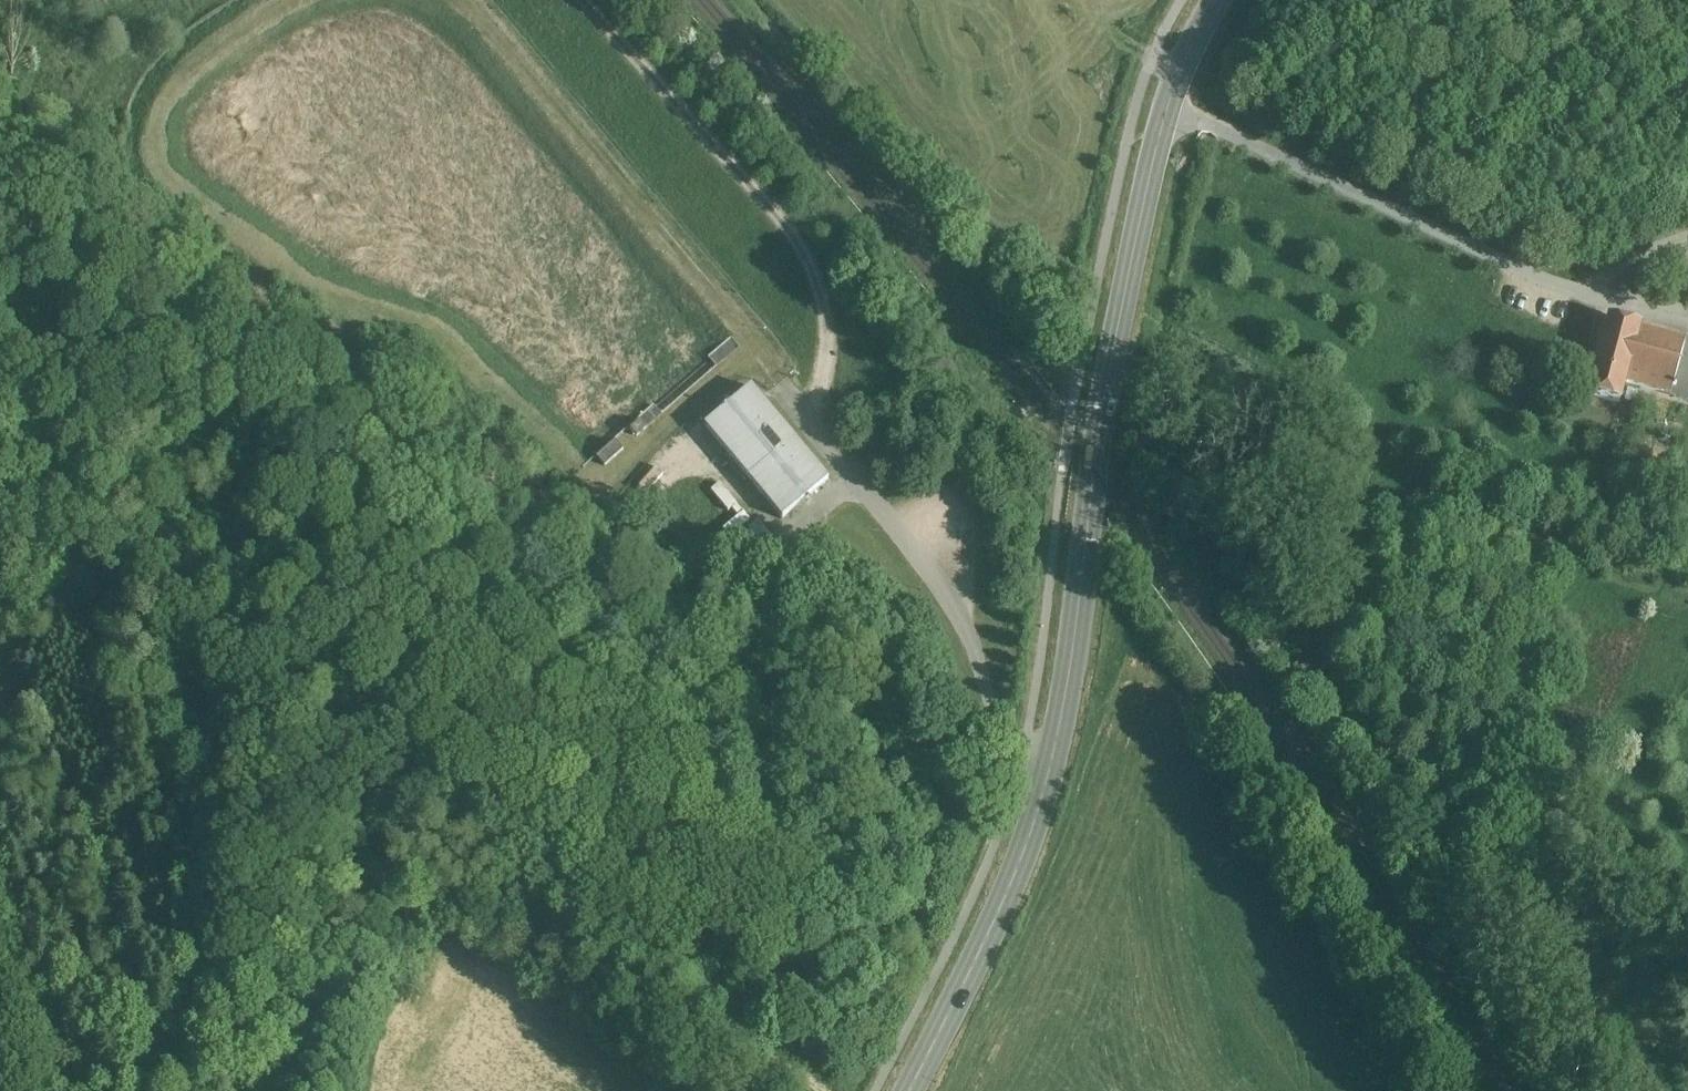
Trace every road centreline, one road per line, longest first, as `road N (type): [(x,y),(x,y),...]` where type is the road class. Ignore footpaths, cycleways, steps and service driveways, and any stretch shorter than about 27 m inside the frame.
road 1 (tertiary): [(913,1090),(1017,874),(1052,762),(1103,401),(1146,193),(1171,98),(1218,0)]
road 2 (track): [(0,391),(829,1090)]

